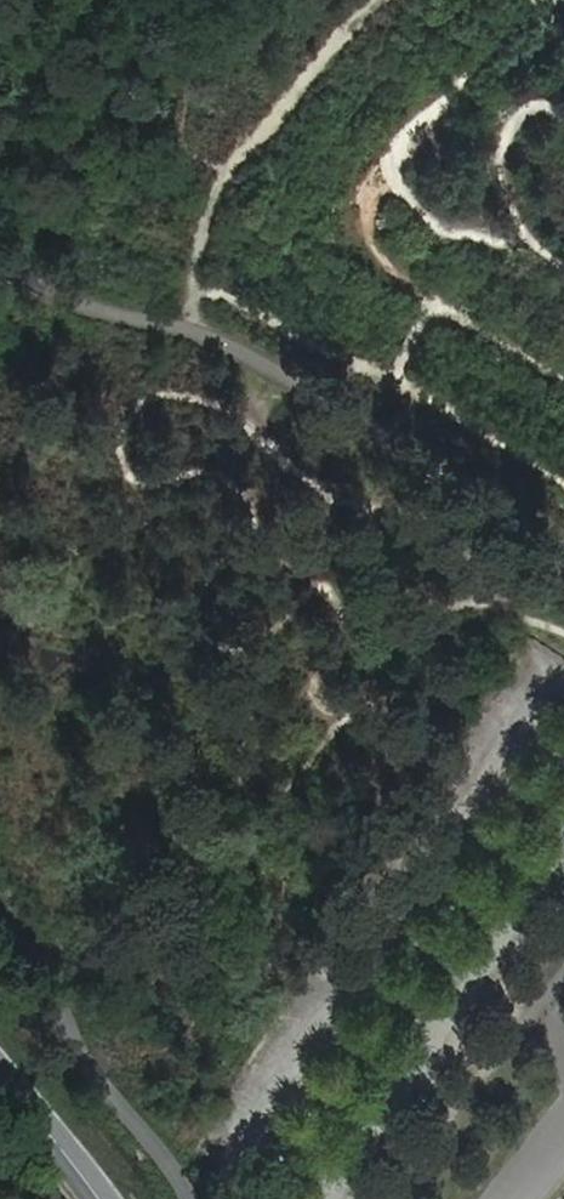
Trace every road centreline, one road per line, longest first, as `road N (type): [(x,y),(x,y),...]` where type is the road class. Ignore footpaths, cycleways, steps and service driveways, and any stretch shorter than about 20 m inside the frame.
road 1 (tertiary): [(105,1198),(0,1060)]

